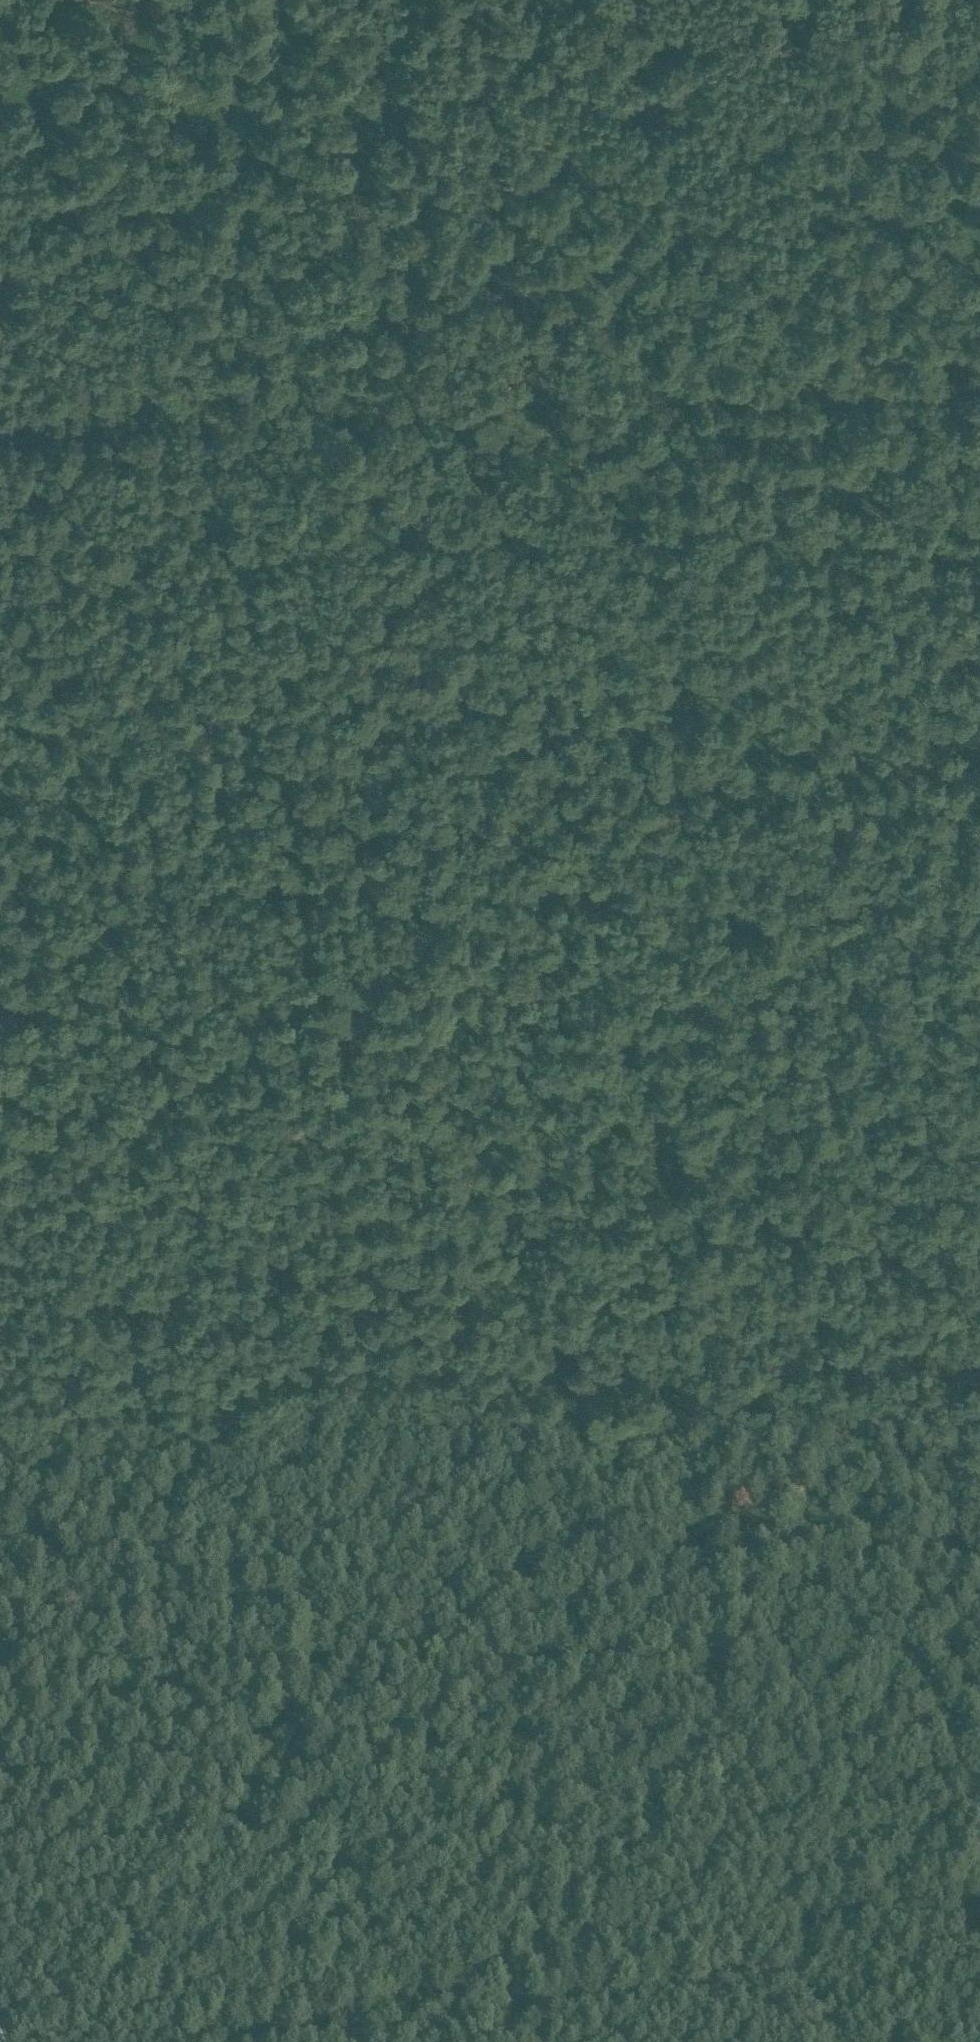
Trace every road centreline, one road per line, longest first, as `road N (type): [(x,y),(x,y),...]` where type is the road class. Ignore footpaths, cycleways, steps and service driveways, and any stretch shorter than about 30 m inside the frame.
road 1 (track): [(479,0),(536,397),(979,375)]
road 2 (track): [(258,2041),(814,1993)]
road 3 (track): [(0,422),(536,397)]
road 4 (track): [(979,1923),(860,1927),(834,1944),(814,1993),(833,2041)]
road 5 (track): [(924,378),(979,510)]

